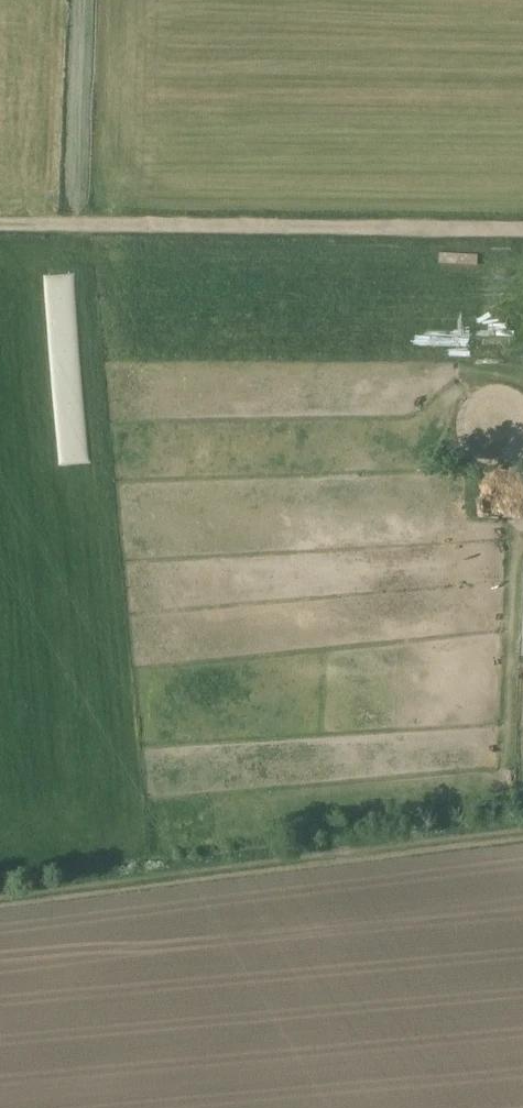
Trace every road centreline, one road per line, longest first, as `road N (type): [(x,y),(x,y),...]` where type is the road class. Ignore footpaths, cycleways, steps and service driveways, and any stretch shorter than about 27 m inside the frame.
road 1 (track): [(0,899),(522,830)]
road 2 (track): [(522,231),(0,225)]

